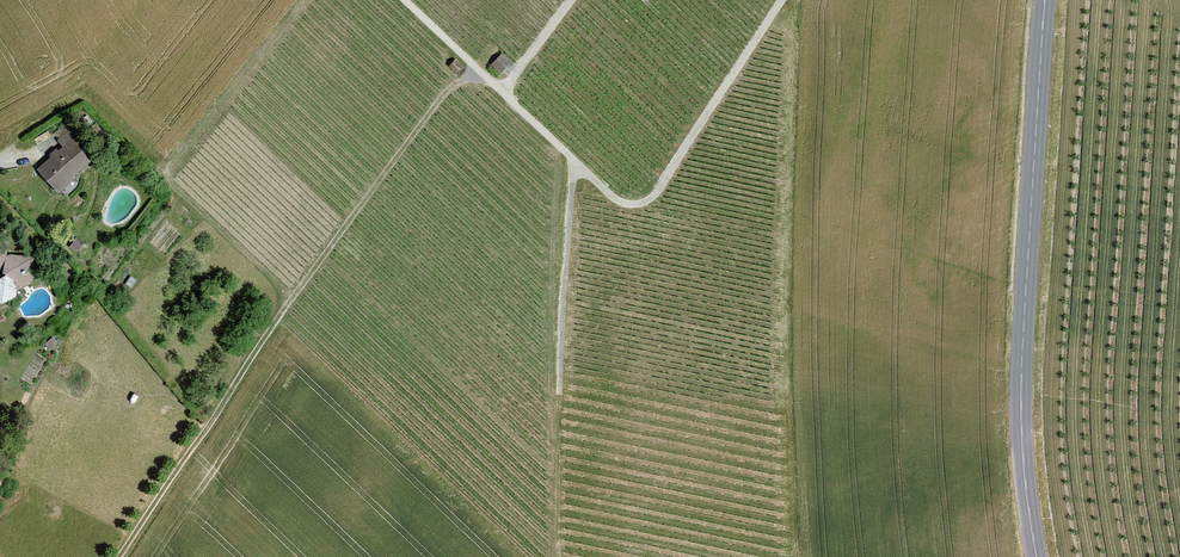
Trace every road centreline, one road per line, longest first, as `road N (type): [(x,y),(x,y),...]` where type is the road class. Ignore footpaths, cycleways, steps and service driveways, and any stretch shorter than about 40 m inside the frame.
road 1 (track): [(483,72),(451,85),(289,303),(125,556)]
road 2 (secondary): [(1036,556),(1019,426),(1048,0)]
road 3 (track): [(504,91),(627,205),(657,195),(786,0)]
road 4 (track): [(571,0),(504,91),(408,0)]
road 5 (track): [(574,158),(560,393)]

